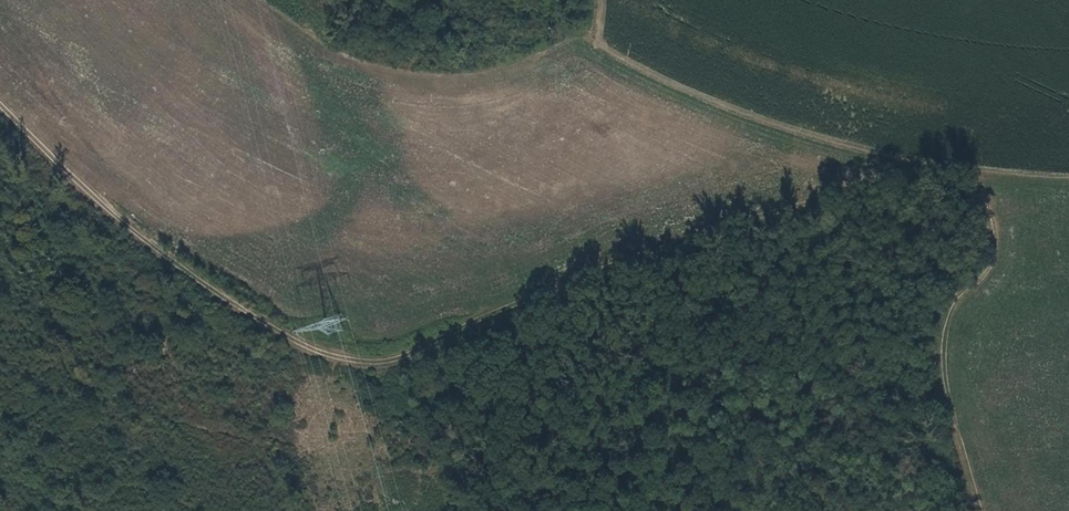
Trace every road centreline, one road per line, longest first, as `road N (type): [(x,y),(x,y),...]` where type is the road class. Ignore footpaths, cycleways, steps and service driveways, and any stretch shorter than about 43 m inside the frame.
road 1 (track): [(891,174),(618,258),(380,362),(317,350),(240,307),(101,204),(0,104)]
road 2 (track): [(258,0),(341,55),(398,71),(468,74),(533,55),(588,62),(691,109),(891,174)]

